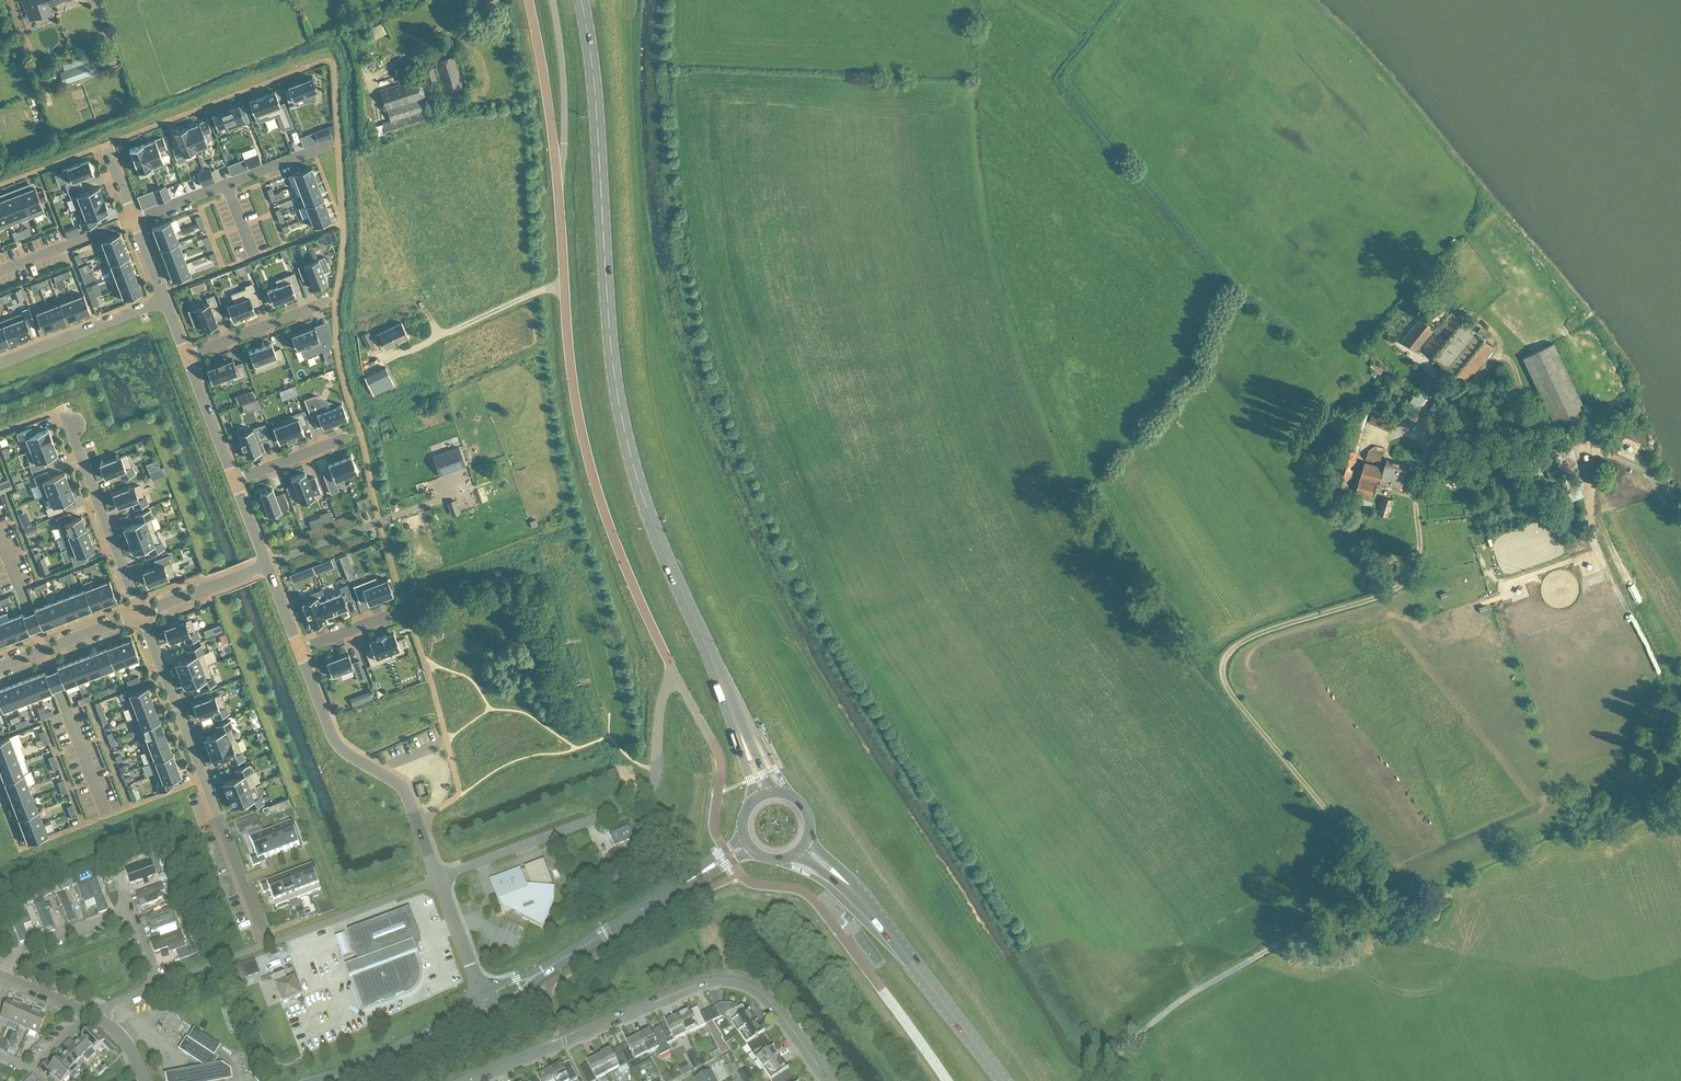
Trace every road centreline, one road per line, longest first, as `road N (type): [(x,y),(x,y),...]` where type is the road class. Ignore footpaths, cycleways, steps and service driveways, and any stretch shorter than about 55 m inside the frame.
road 1 (secondary): [(761,795),(650,520),(620,409),(582,0)]
road 2 (unclassified): [(675,675),(611,532),(584,443),(556,168)]
road 3 (residential): [(268,944),(141,612)]
road 4 (residential): [(438,879),(637,802),(656,769),(660,703),(675,675)]
road 5 (secondary): [(1004,1080),(863,902),(799,850)]
road 6 (residential): [(438,879),(404,790),(338,745),(299,650)]
road 7 (residential): [(466,1080),(721,978)]
road 8 (secondary): [(545,968),(744,841)]
road 9 (residential): [(154,987),(125,914),(13,953),(3,976)]
road 10 (residential): [(141,612),(64,411)]
road 11 (residential): [(134,219),(332,142)]
road 12 (residential): [(268,944),(438,879)]
road 13 (residential): [(165,300),(0,362)]
road 14 (unclassified): [(556,168),(565,142),(564,80),(552,0)]
road 15 (unclassified): [(556,168),(528,0)]
road 16 (residential): [(186,356),(336,298)]
road 17 (residential): [(828,1080),(767,997),(721,978)]
road 18 (residential): [(0,665),(141,612)]
road 19 (residential): [(234,481),(186,356)]
road 20 (residential): [(141,612),(266,564)]
road 21 (residential): [(234,481),(352,435)]
road 22 (residential): [(154,987),(268,944)]
road 23 (residential): [(484,991),(438,879)]

